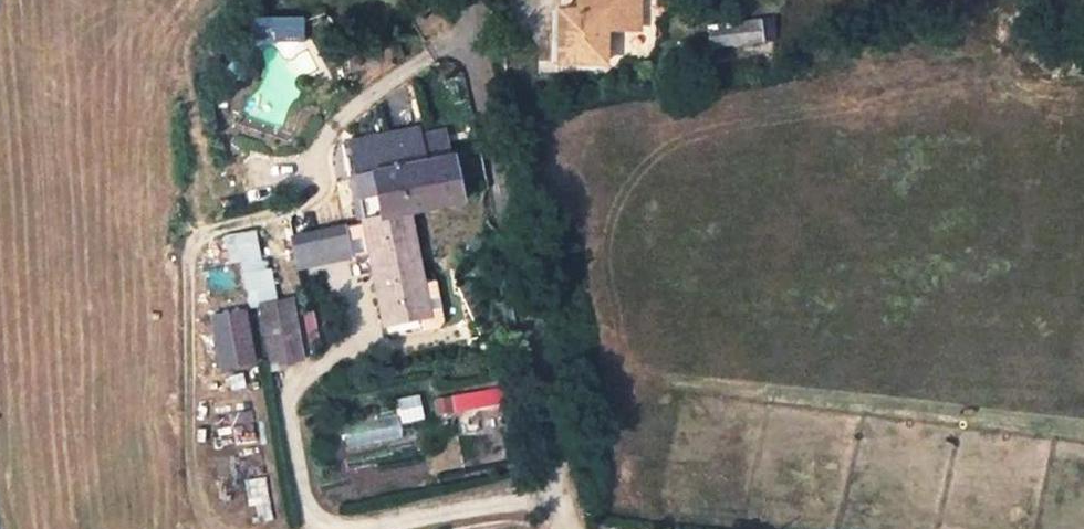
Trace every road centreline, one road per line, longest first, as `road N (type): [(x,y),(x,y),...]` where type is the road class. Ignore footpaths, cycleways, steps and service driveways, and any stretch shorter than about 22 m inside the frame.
road 1 (unclassified): [(569,528),(460,0)]

